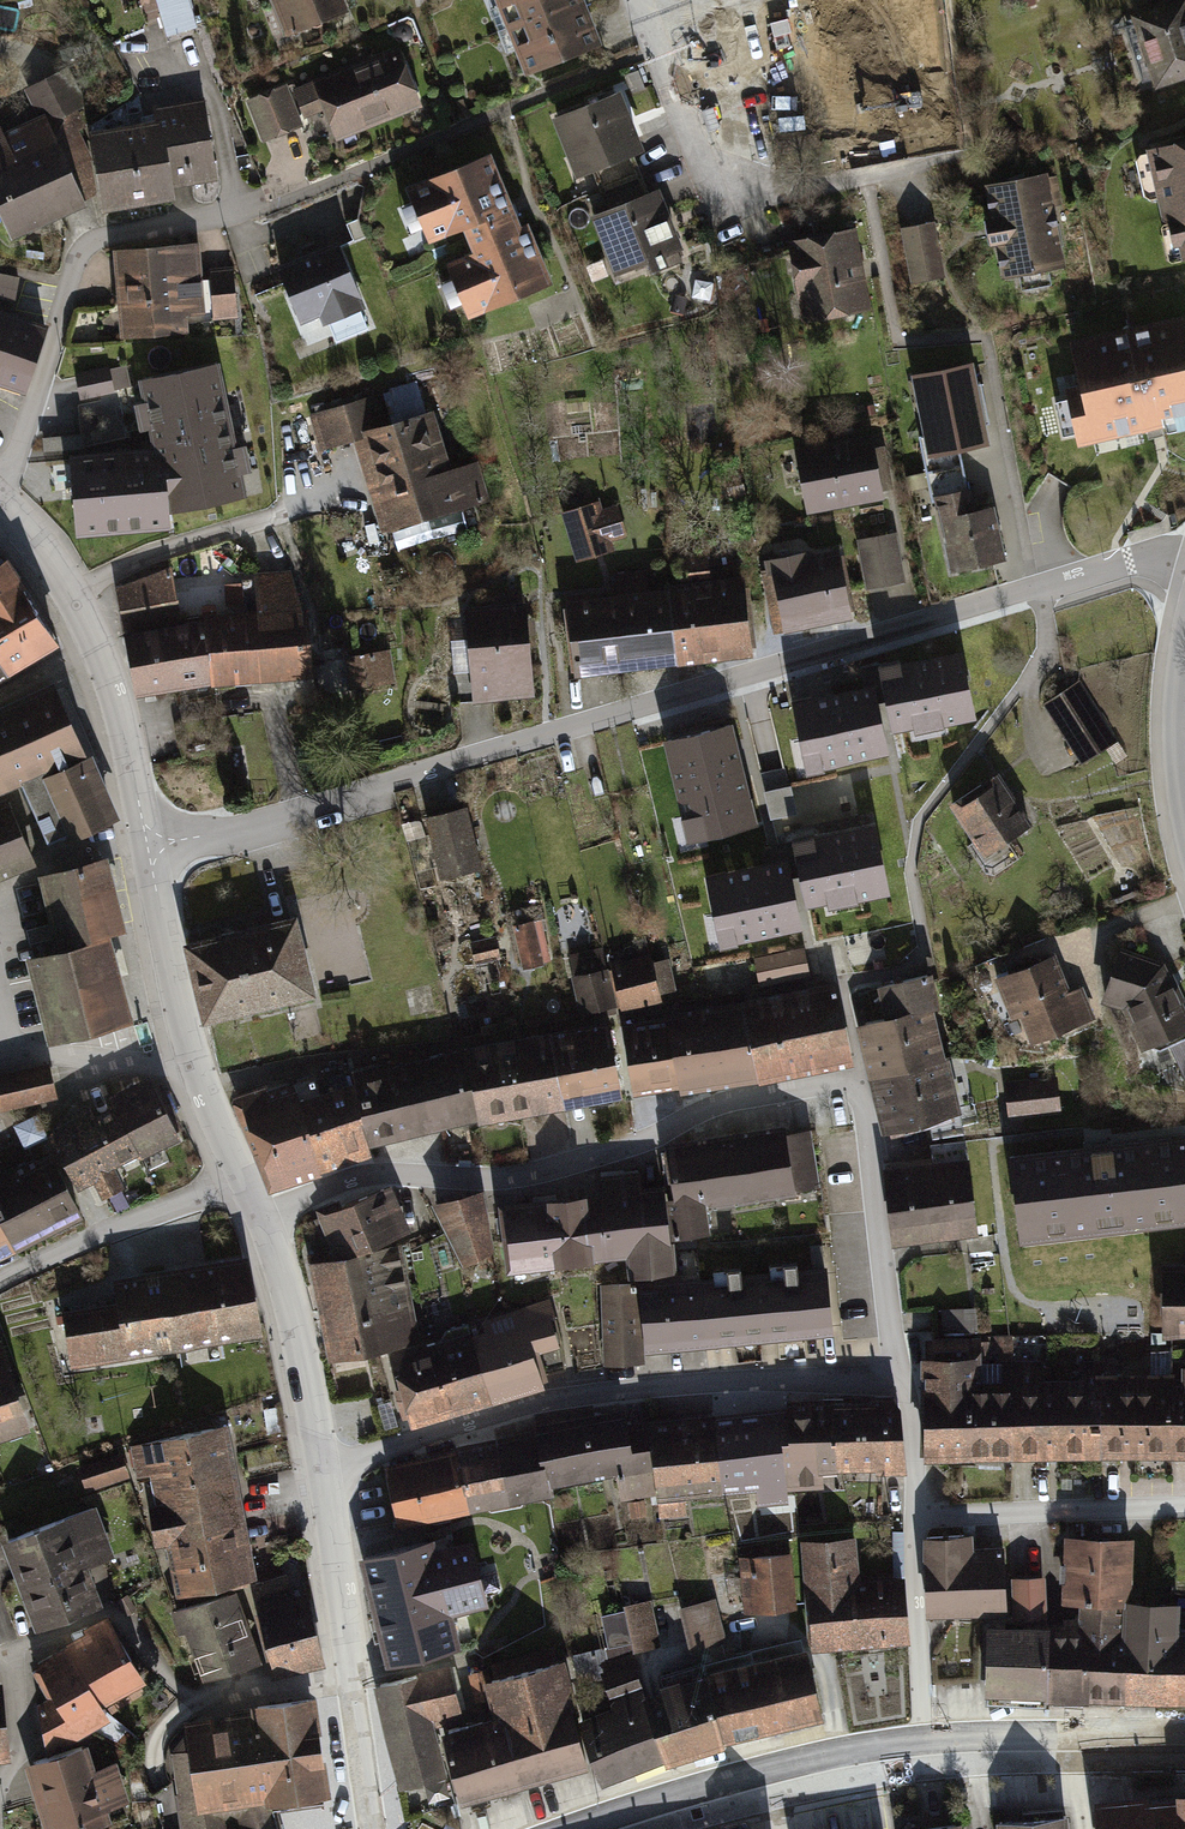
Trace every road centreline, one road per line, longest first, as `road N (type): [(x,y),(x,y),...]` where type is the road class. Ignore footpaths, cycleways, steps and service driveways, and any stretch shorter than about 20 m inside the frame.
road 1 (residential): [(146,850),(240,835),(1055,580),(1140,557),(1184,556)]
road 2 (residential): [(261,1214),(377,1172),(530,1172),(648,1141),(746,1098),(844,1081),(868,1099)]
road 3 (residential): [(322,1460),(678,1389),(899,1374)]
road 4 (residential): [(0,1796),(18,1755),(10,1654),(120,1609),(180,1692),(204,1699),(352,1668)]
road 5 (residential): [(639,0),(712,180),(762,192),(973,153)]
road 6 (residential): [(0,474),(24,437),(76,261),(89,244),(269,207)]
road 7 (residential): [(608,1828),(777,1780),(925,1753)]
road 8 (residential): [(899,1374),(868,1099)]
road 9 (residential): [(1184,1509),(915,1514)]
road 10 (residential): [(0,1282),(242,1175)]
road 11 (residential): [(925,1753),(1184,1745)]
road 12 (residential): [(261,1214),(322,1460)]
road 13 (residential): [(925,1753),(915,1514)]
road 14 (residential): [(146,850),(193,1064)]
road 15 (residential): [(95,645),(121,712),(146,850)]
road 16 (residential): [(322,1460),(352,1668)]
road 17 (residential): [(193,1064),(56,1054),(1,1060)]
road 18 (residential): [(0,503),(36,540),(95,645)]
road 19 (residential): [(352,1668),(378,1828)]
road 20 (residential): [(915,1514),(913,1427),(899,1374)]
road 21 (residential): [(193,1064),(242,1175)]

